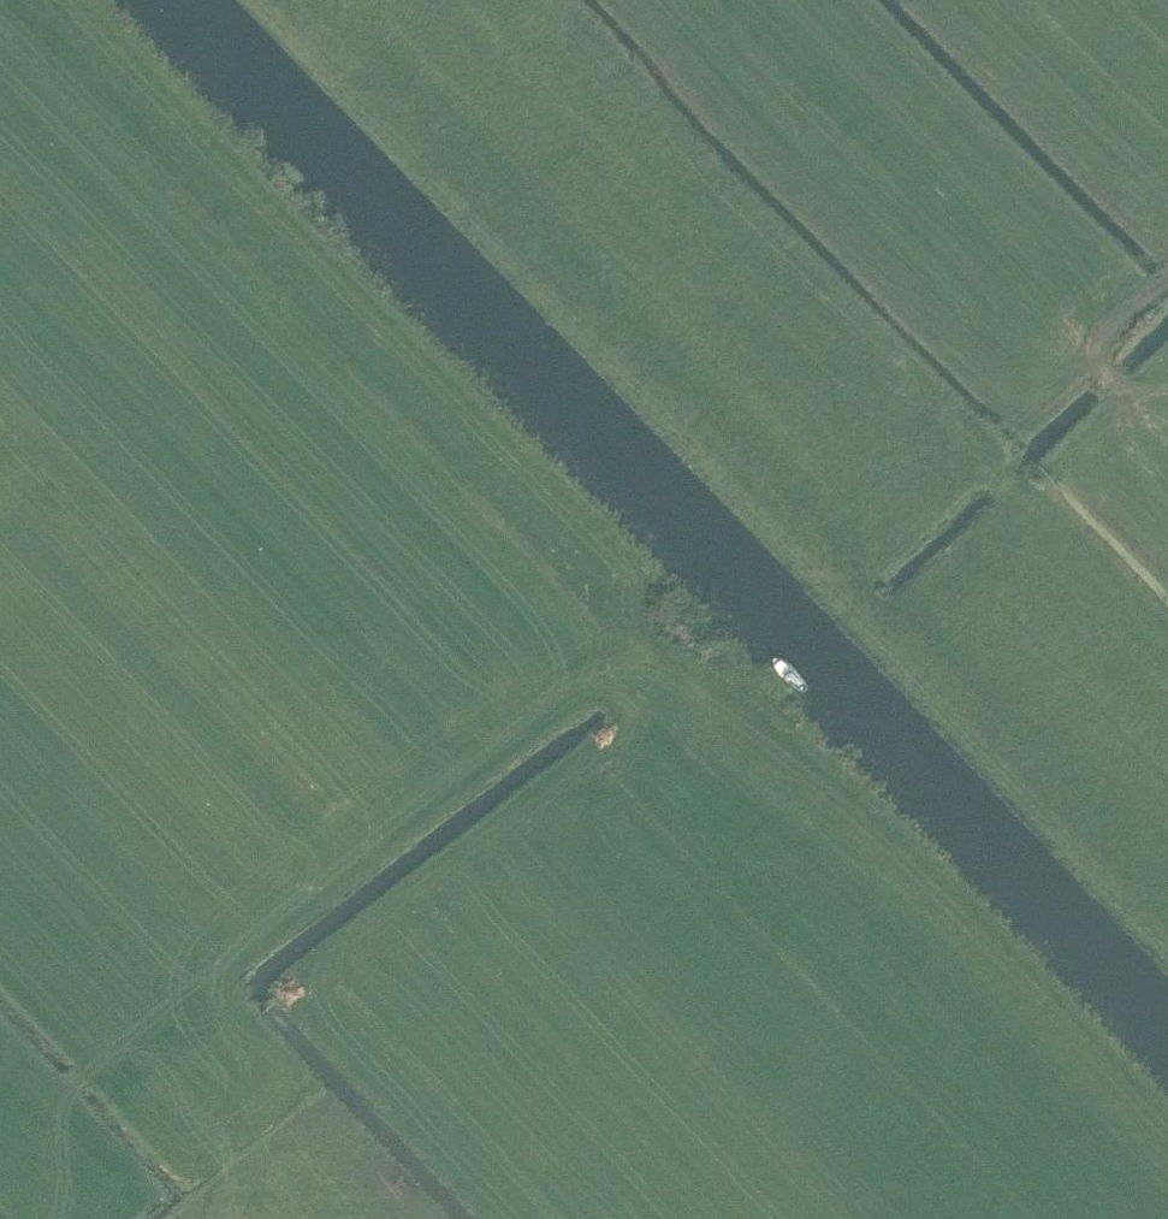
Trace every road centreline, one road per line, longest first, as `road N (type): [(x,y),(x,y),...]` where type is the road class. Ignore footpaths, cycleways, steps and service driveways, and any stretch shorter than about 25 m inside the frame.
road 1 (track): [(6,0),(638,650)]
road 2 (track): [(1167,1128),(956,899),(859,812),(638,650)]

